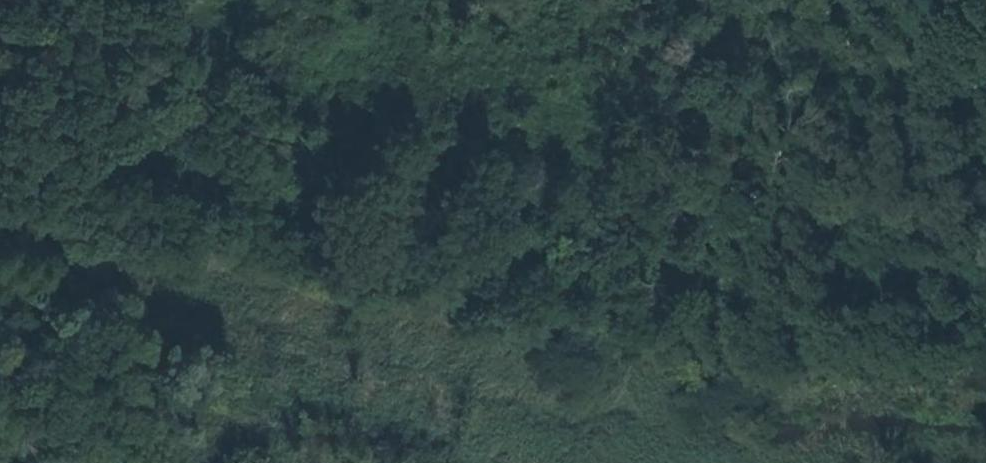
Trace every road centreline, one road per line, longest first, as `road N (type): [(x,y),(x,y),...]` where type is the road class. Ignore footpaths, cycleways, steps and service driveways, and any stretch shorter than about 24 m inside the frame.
road 1 (track): [(0,36),(205,68),(926,224),(974,156),(970,0)]
road 2 (track): [(0,149),(298,230),(985,324)]

